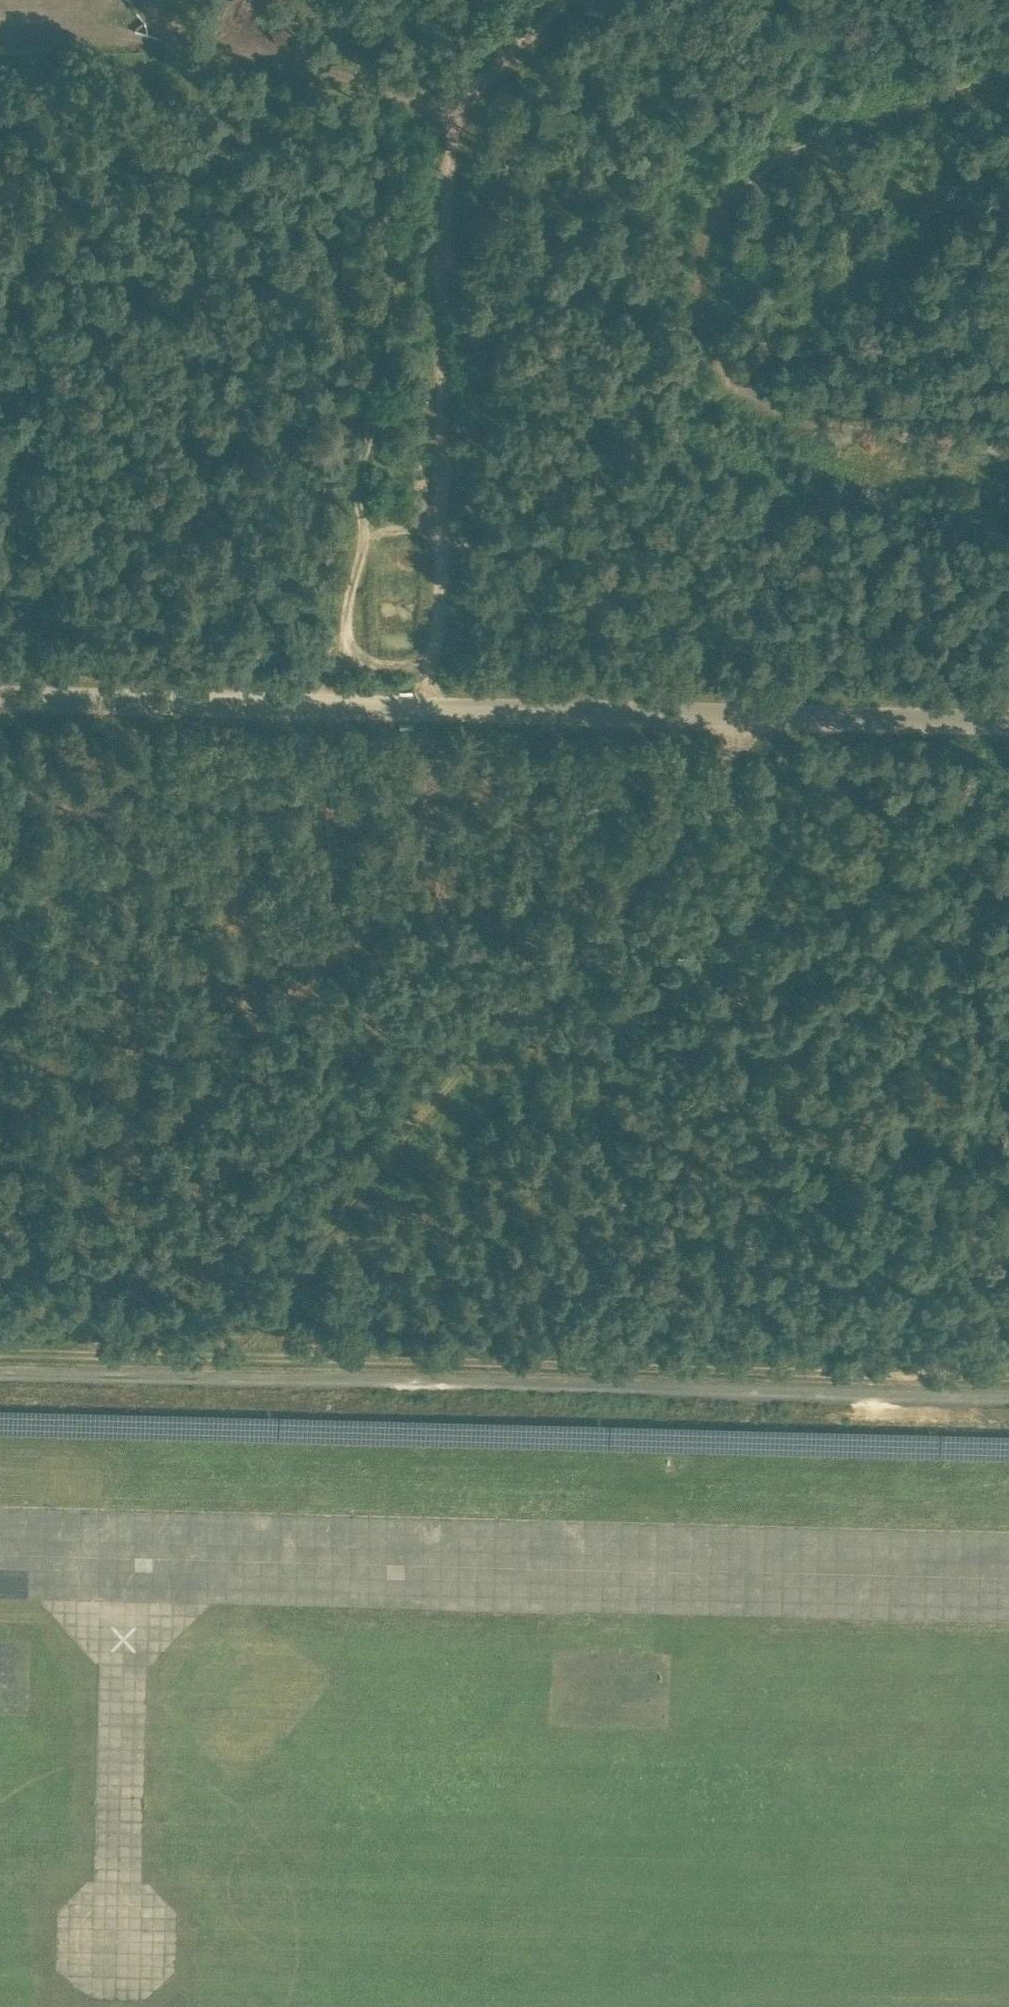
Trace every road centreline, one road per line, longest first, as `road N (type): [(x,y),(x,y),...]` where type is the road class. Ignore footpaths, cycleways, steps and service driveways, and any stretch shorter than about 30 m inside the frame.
road 1 (unclassified): [(0,695),(1008,720)]
road 2 (track): [(1008,449),(790,422),(719,362),(704,329),(698,277),(713,219),(770,165),(1008,75)]

